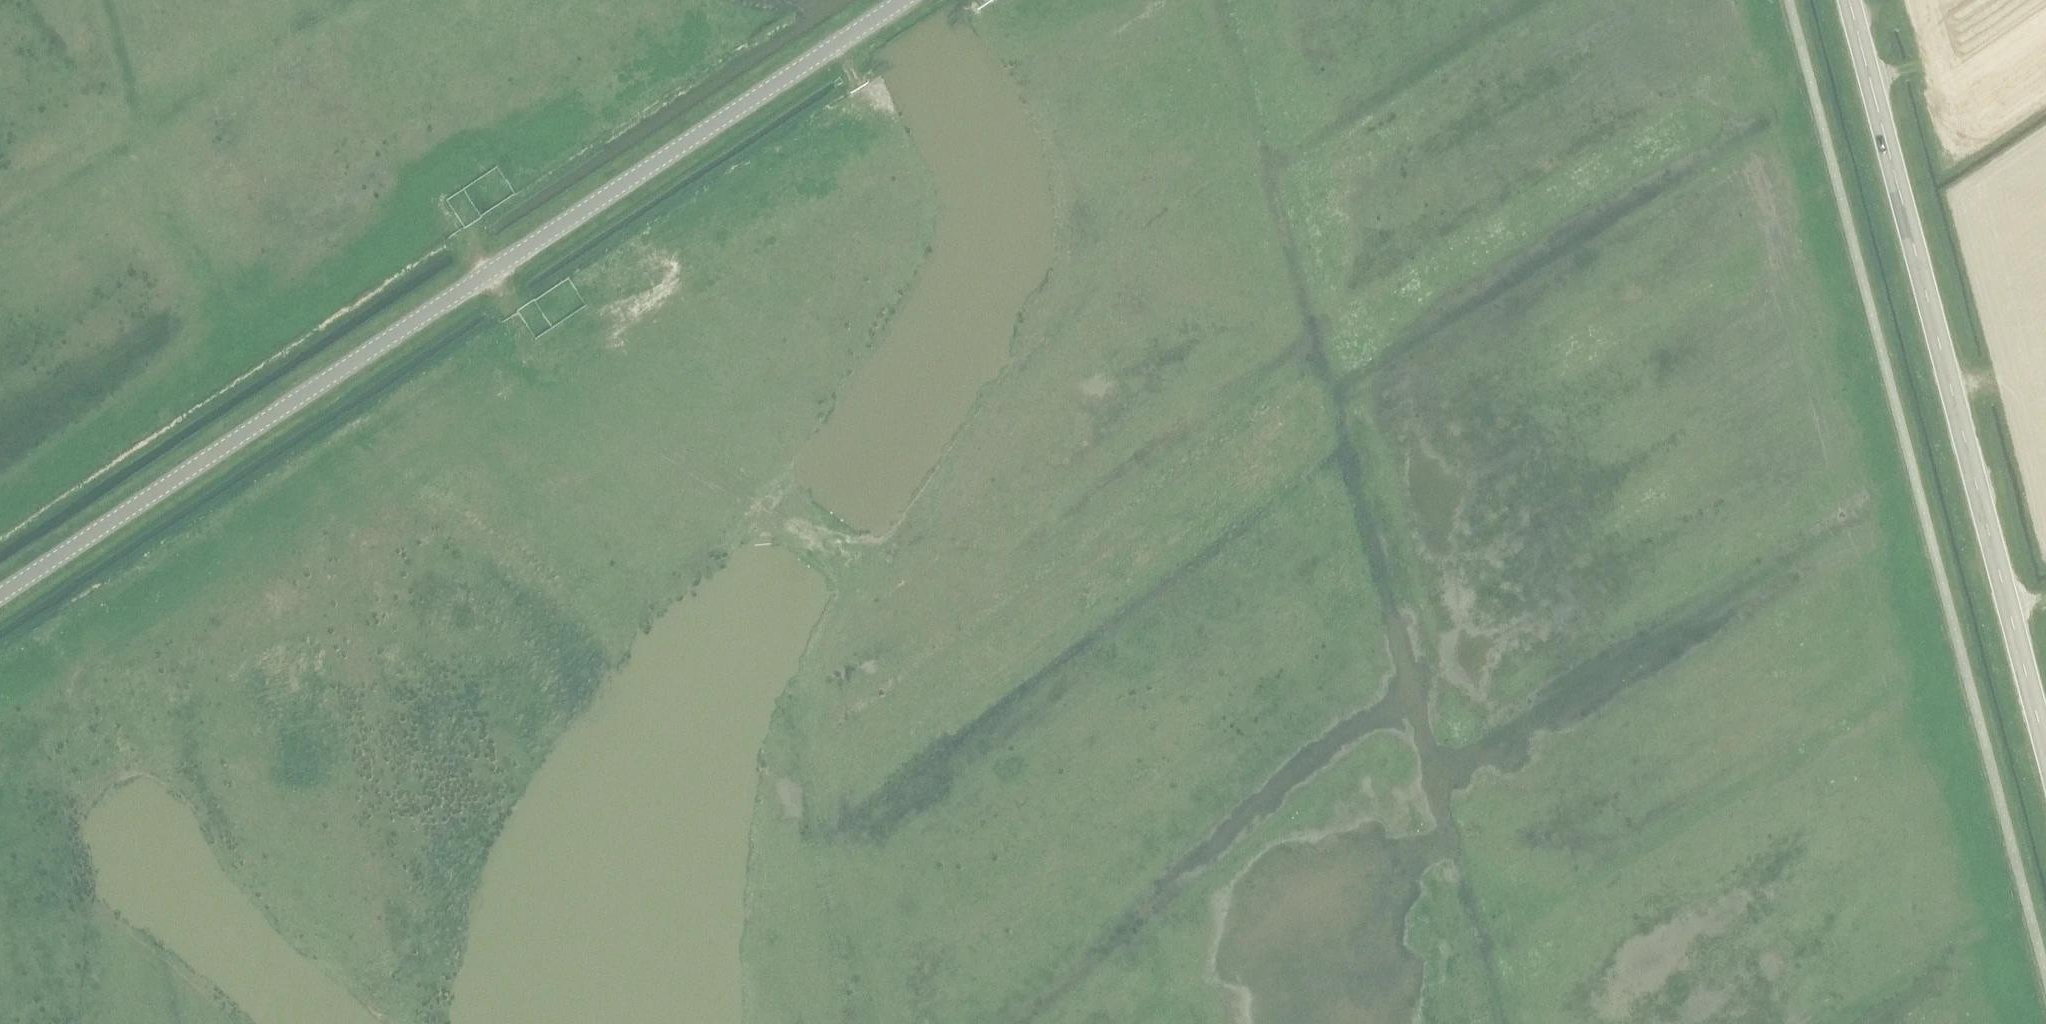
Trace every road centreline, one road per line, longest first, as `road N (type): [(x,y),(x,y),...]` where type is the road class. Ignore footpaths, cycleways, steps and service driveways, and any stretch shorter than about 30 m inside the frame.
road 1 (unclassified): [(0,595),(900,0)]
road 2 (tertiary): [(2045,749),(1849,0)]

